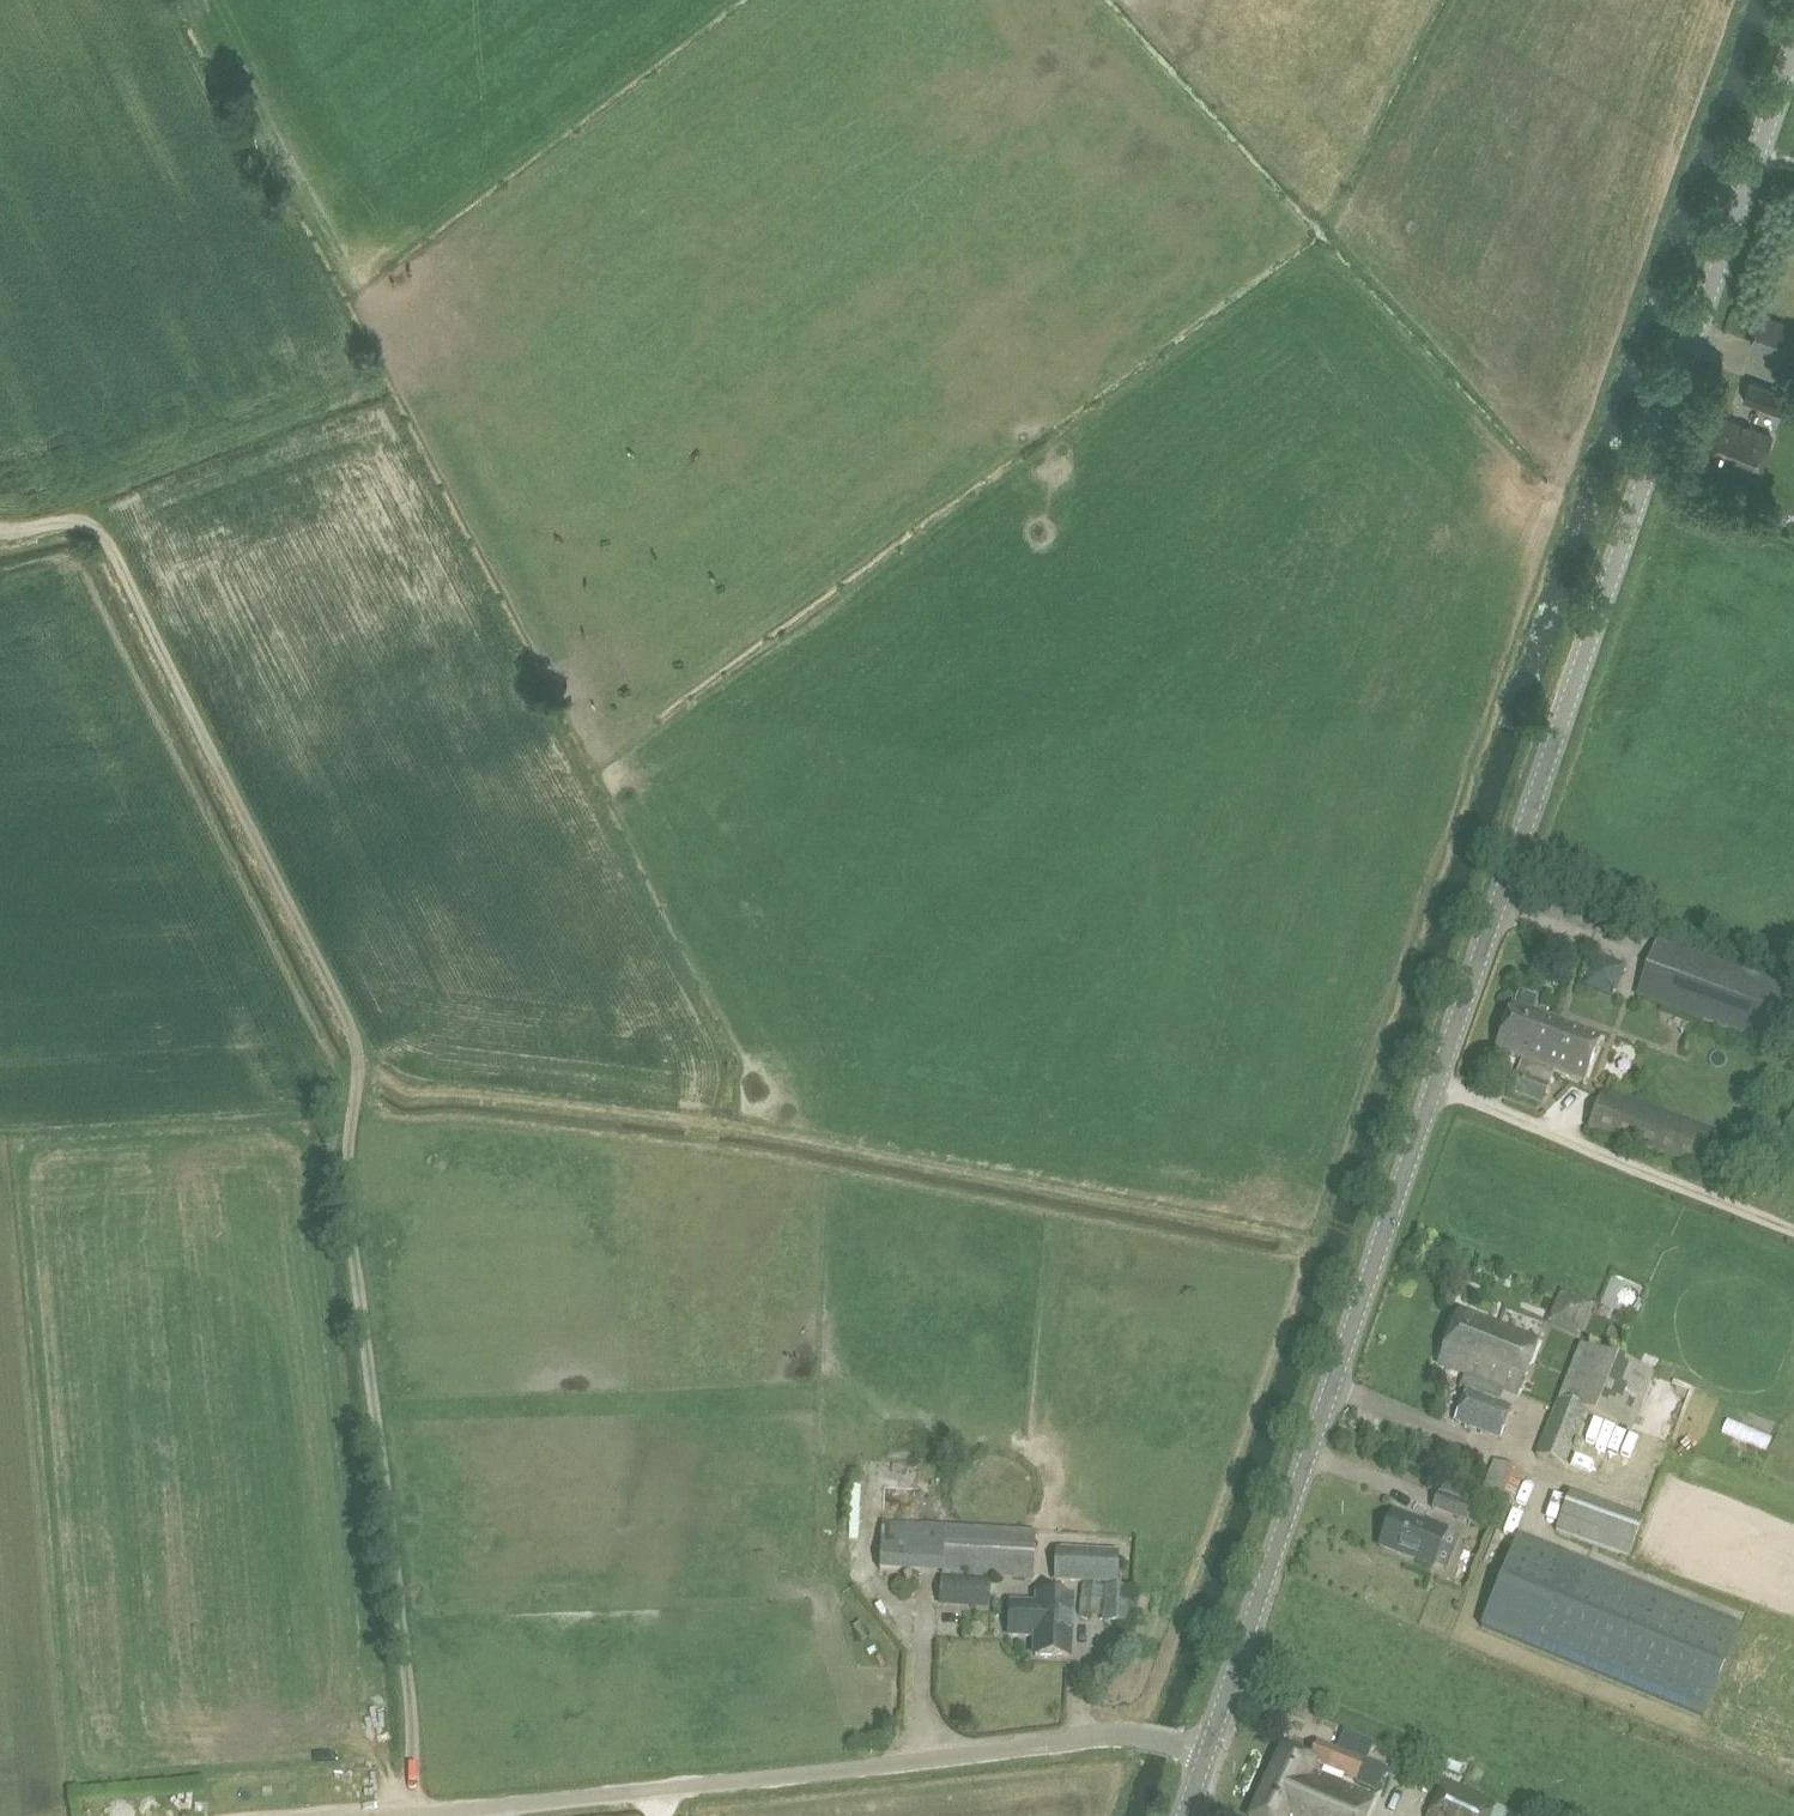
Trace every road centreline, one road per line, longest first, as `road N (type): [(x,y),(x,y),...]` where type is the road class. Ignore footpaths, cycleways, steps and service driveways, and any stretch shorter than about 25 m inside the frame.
road 1 (tertiary): [(1205,1755),(1793,65)]
road 2 (unclassified): [(1205,1755),(1122,1734),(425,1815)]

